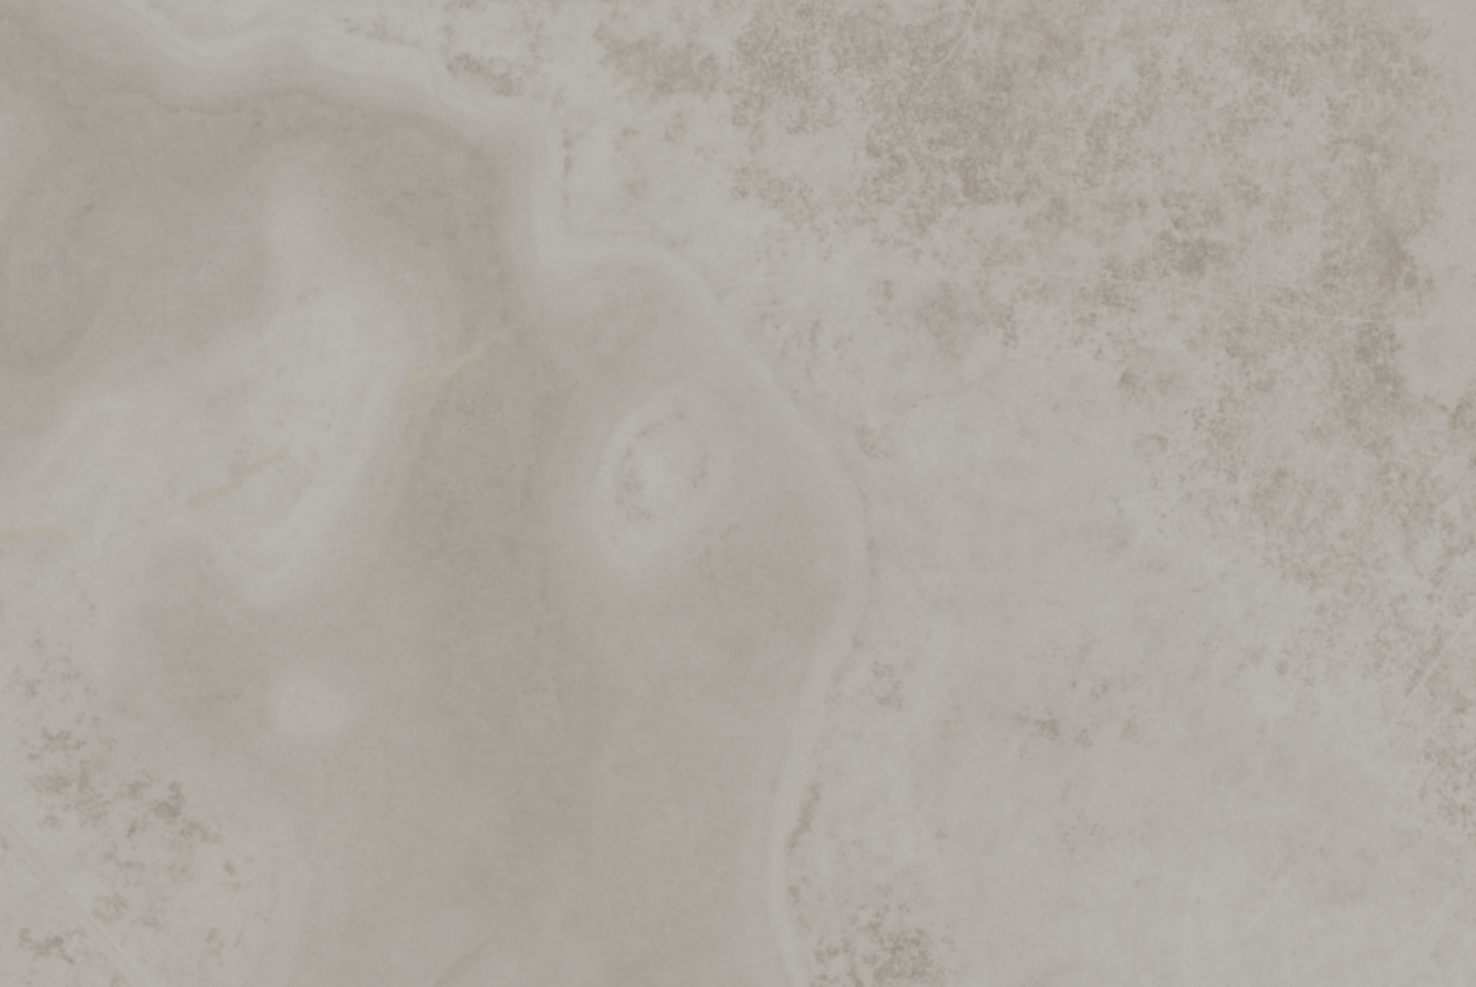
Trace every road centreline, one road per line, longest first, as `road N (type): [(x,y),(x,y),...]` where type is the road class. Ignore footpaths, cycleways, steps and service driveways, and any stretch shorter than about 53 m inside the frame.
road 1 (track): [(132,986),(0,820)]

